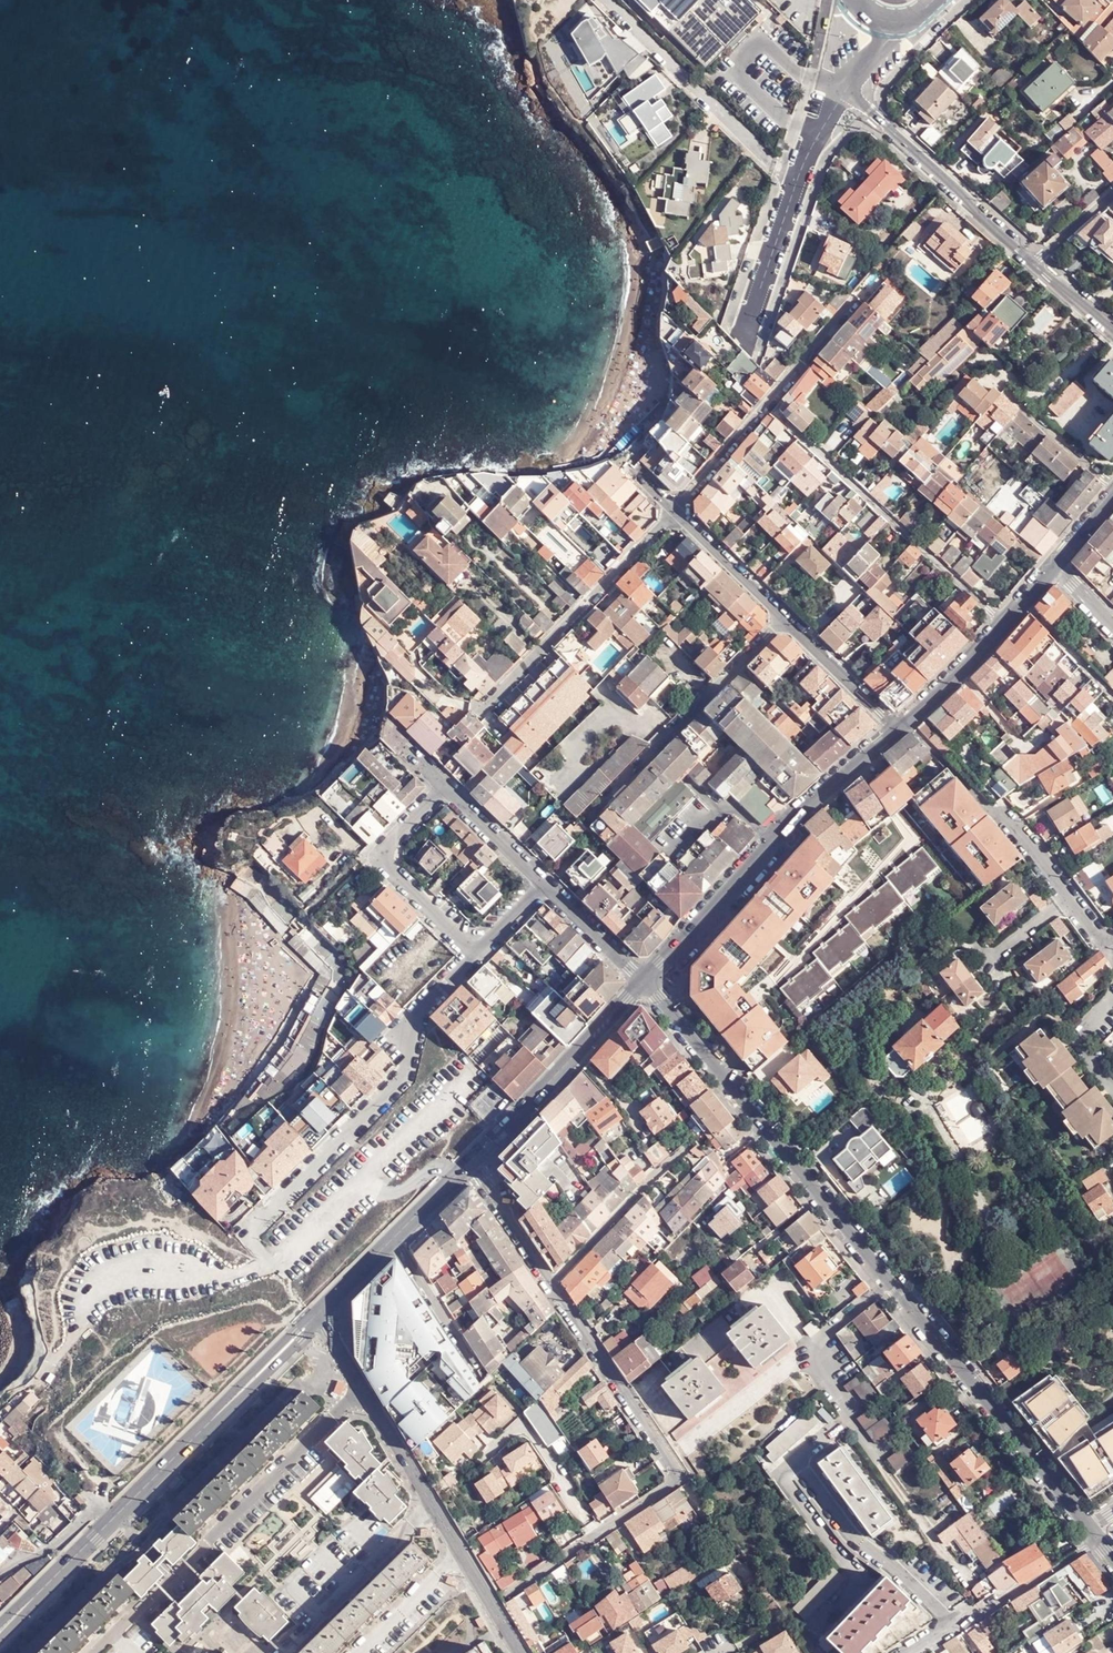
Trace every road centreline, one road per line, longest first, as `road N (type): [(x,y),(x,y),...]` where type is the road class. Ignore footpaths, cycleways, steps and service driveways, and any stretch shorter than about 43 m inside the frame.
road 1 (residential): [(1089,1530),(643,983)]
road 2 (residential): [(509,1593),(676,1478),(551,1285)]
road 3 (residential): [(315,1316),(517,1652)]
road 4 (residential): [(258,1243),(252,1227),(399,1083),(424,1007),(475,953)]
road 5 (tertiary): [(643,983),(801,814),(895,733)]
road 6 (residential): [(775,414),(1004,624)]
road 7 (residential): [(1112,950),(1004,817),(987,809),(908,722)]
road 8 (tertiary): [(111,1521),(315,1316)]
road 9 (residential): [(478,718),(675,511)]
road 10 (residential): [(675,511),(853,306)]
road 11 (residential): [(846,91),(810,145),(749,328)]
road 12 (residential): [(846,91),(1034,260)]
road 13 (tertiary): [(472,1161),(643,983)]
road 14 (residential): [(445,786),(391,841),(388,857),(475,953)]
road 15 (residential): [(740,666),(585,821)]
road 16 (residential): [(919,1652),(1097,1540)]
road 17 (residential): [(690,1140),(551,1285)]
road 18 (residential): [(984,372),(1112,485)]
road 19 (residential): [(482,1379),(393,1238)]
road 20 (residential): [(895,733),(784,621)]
road 21 (tertiary): [(0,1632),(111,1521)]
road 22 (residential): [(784,621),(675,511)]
road 23 (residential): [(551,1285),(472,1161)]
road 24 (residential): [(643,983),(543,883)]
road 25 (residential): [(543,883),(445,786)]
road 26 (tertiary): [(908,722),(1004,624)]
road 27 (residential): [(0,1572),(54,1546),(91,1514),(111,1521)]
road 28 (residential): [(1112,696),(1023,603)]

